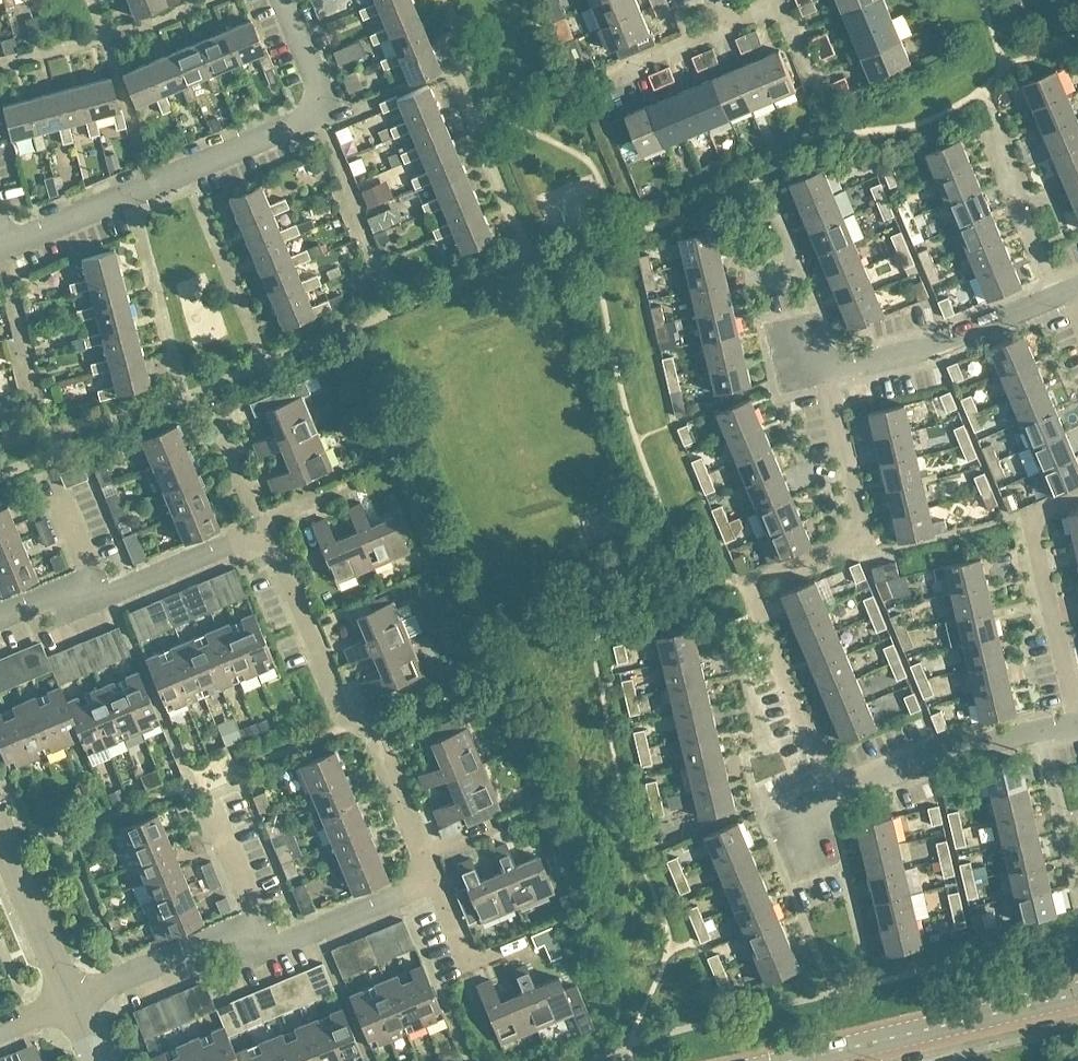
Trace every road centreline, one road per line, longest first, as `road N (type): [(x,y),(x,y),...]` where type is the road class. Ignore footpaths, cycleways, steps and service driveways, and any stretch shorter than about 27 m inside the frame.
road 1 (residential): [(836,798),(741,583),(863,533),(822,375)]
road 2 (residential): [(0,244),(309,119),(320,90),(285,0)]
road 3 (residential): [(422,854),(370,729),(341,709),(259,526)]
road 4 (tertiary): [(794,1060),(1077,994)]
road 5 (residential): [(1077,717),(1028,519),(1077,497)]
road 6 (residential): [(822,375),(935,346),(1055,296)]
road 7 (residential): [(836,798),(936,756),(1037,731)]
road 8 (residential): [(69,999),(260,918)]
road 9 (residential): [(260,918),(272,946),(432,880)]
road 10 (residential): [(69,999),(0,834)]
road 11 (residential): [(1077,904),(1037,731)]
road 12 (residential): [(101,598),(259,526)]
road 13 (residential): [(988,137),(1055,296)]
road 14 (residential): [(816,91),(777,2),(725,23)]
road 15 (residential): [(514,946),(468,965),(432,880)]
road 16 (residential): [(101,598),(51,482)]

